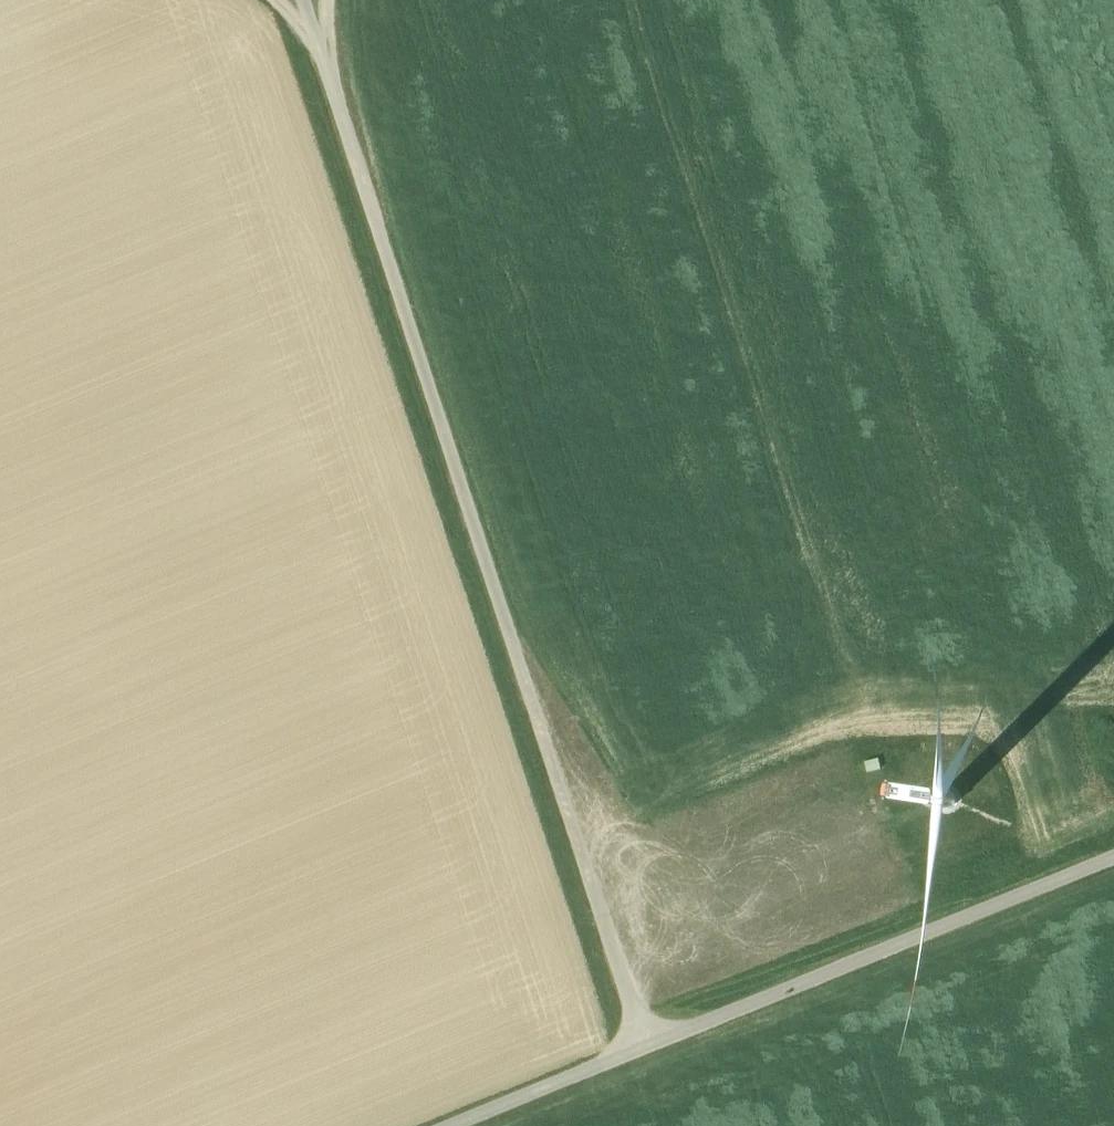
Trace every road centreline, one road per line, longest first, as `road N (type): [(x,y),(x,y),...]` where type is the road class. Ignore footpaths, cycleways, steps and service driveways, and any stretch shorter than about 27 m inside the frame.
road 1 (track): [(645,1049),(303,0)]
road 2 (track): [(456,1125),(1113,857)]

